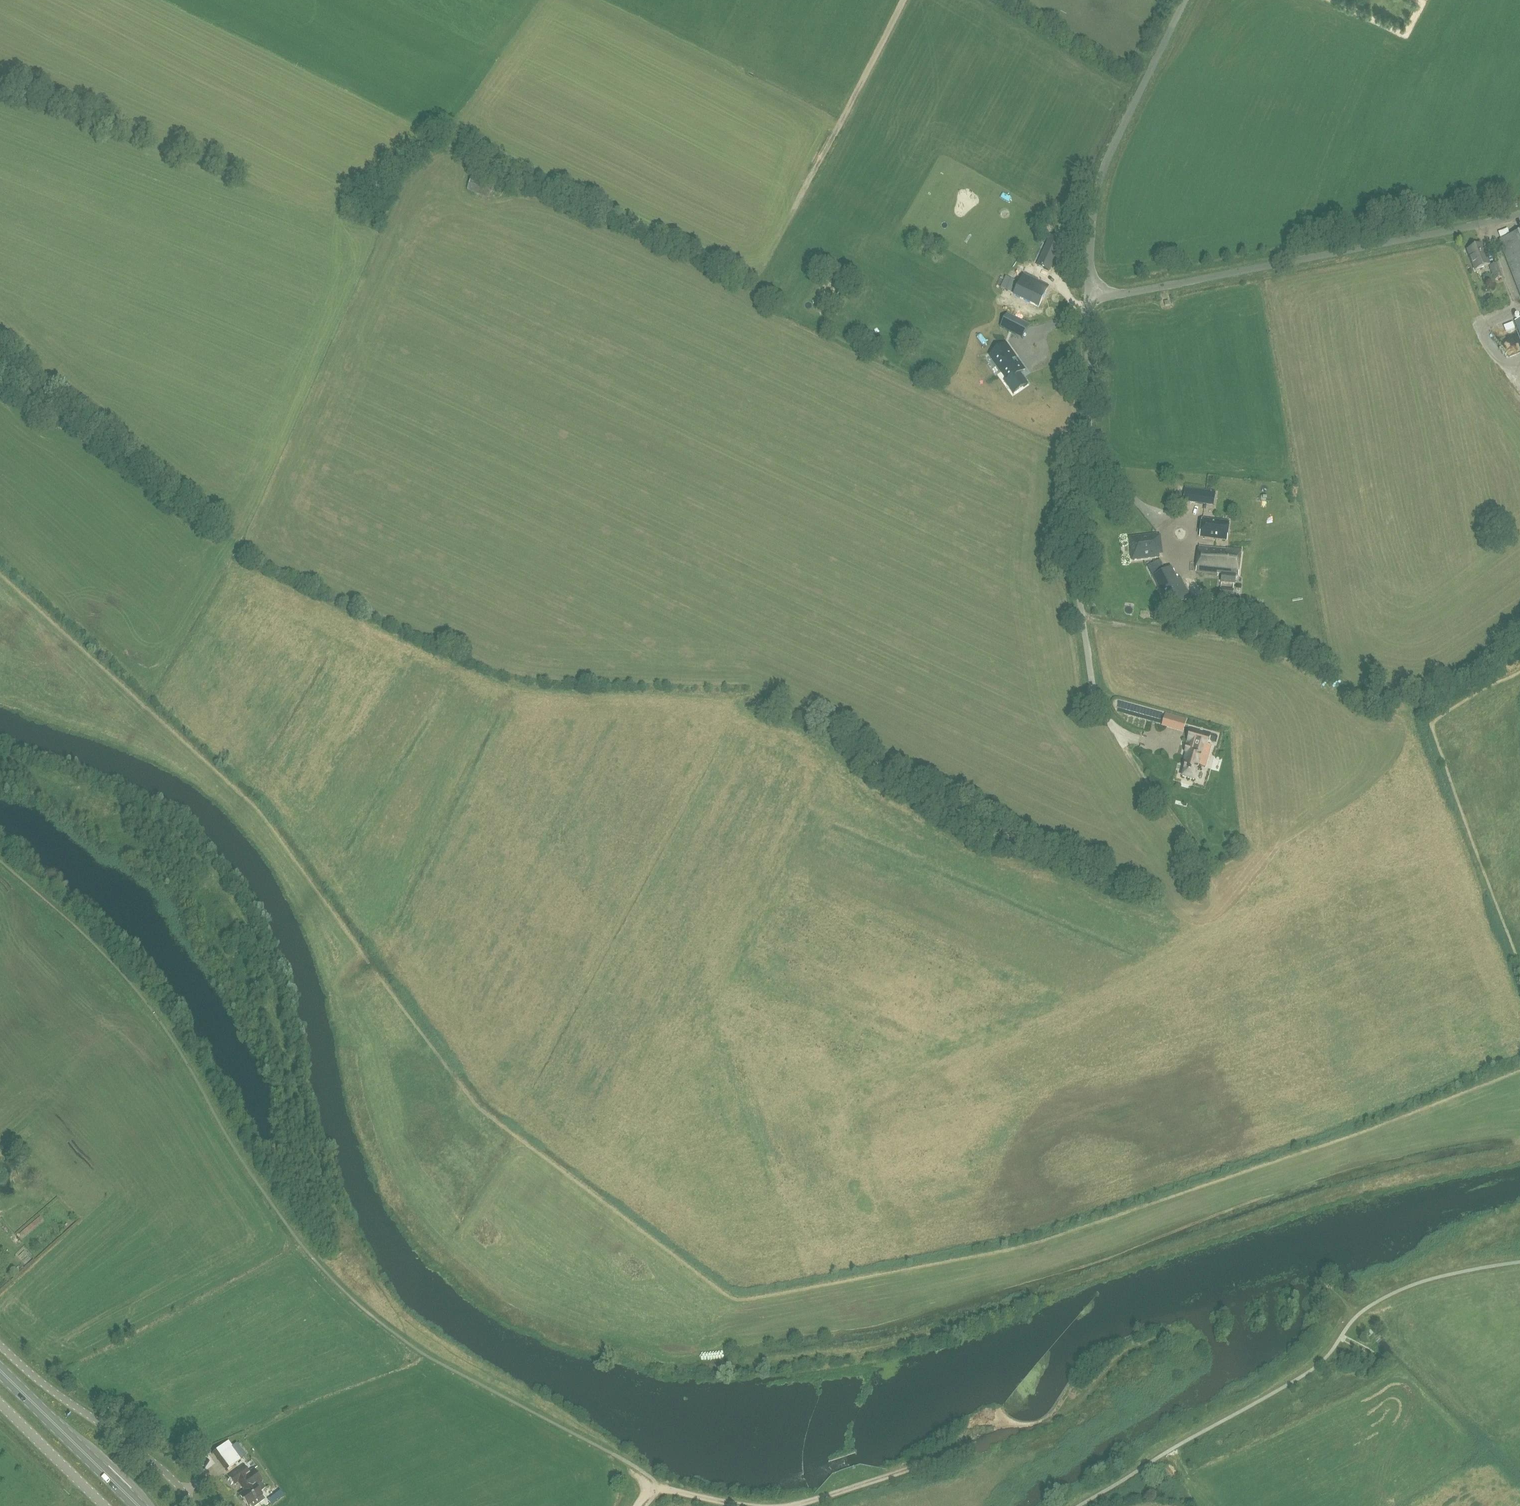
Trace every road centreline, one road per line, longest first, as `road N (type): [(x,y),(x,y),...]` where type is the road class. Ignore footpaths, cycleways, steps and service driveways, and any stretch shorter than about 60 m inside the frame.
road 1 (unclassified): [(1119,735),(1093,686),(1077,583),(1090,440),(1088,298)]
road 2 (unclassified): [(1088,298),(1519,214)]
road 3 (unclassified): [(1088,298),(1102,173),(1186,0)]
road 4 (unclassified): [(194,1505),(175,1481),(0,1346)]
road 5 (track): [(785,1505),(978,1445)]
road 6 (track): [(1119,735),(1206,877),(1211,908)]
road 7 (primary): [(138,1505),(0,1370)]
road 8 (track): [(905,0),(844,120),(822,126)]
road 9 (unclassified): [(104,1505),(0,1404)]
road 10 (track): [(812,177),(753,285),(737,295)]
road 11 (track): [(637,1505),(657,1488),(750,1505)]

